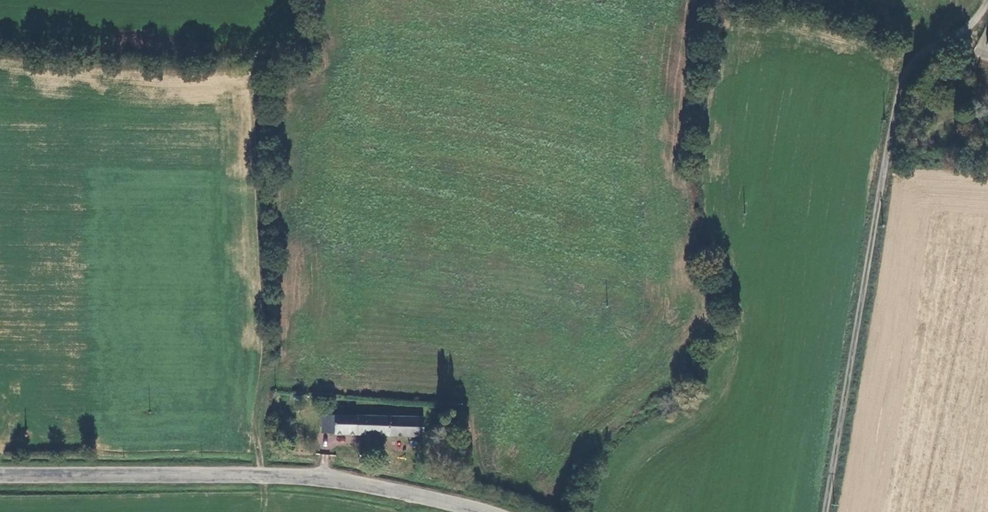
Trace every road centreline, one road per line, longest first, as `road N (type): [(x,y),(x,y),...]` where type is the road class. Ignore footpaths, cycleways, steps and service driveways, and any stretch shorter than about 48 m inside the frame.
road 1 (unclassified): [(826,511),(899,92),(909,65),(968,29),(987,0)]
road 2 (tertiary): [(482,511),(322,477),(0,475)]

